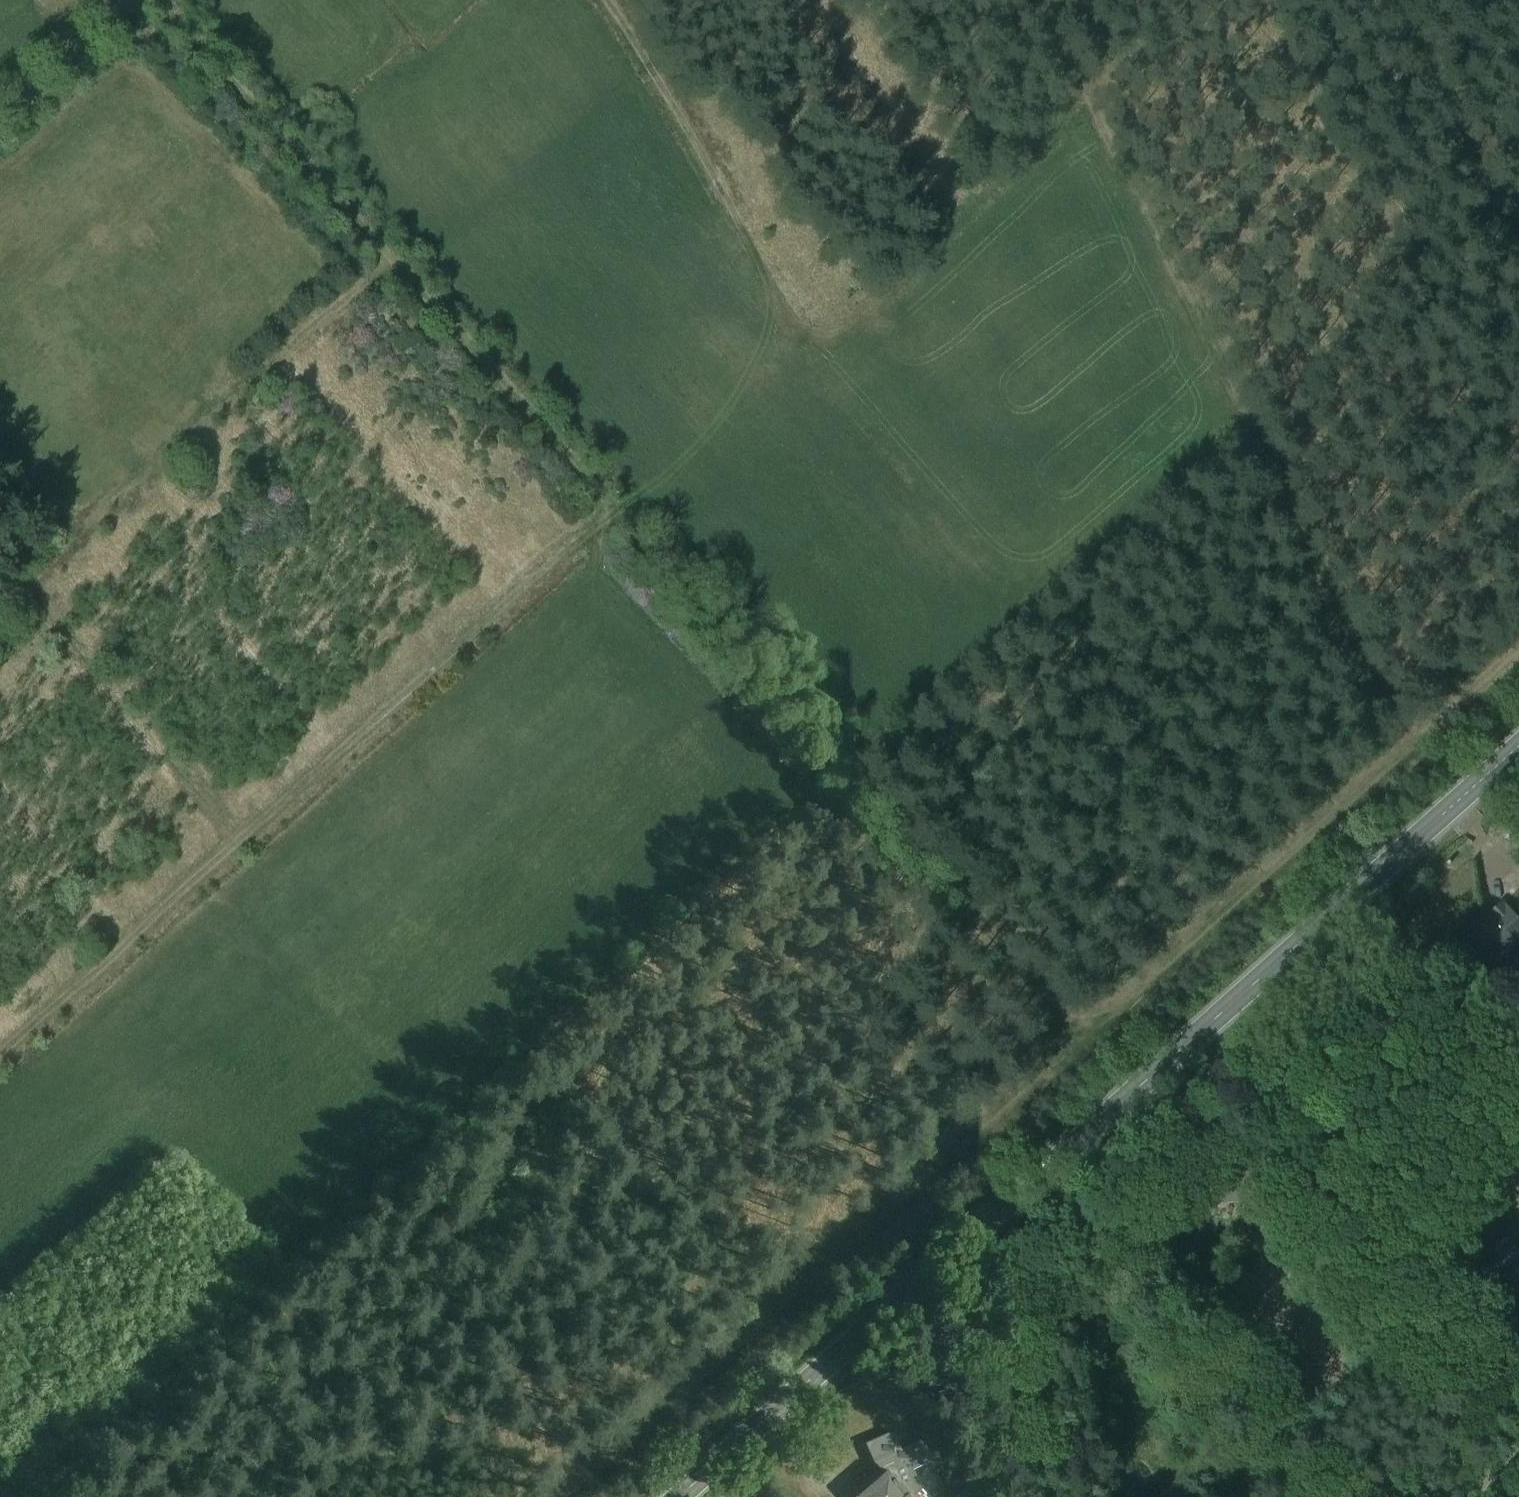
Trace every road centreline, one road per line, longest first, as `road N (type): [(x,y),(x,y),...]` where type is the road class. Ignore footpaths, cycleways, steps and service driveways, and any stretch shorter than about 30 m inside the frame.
road 1 (secondary): [(677,1496),(1518,745)]

